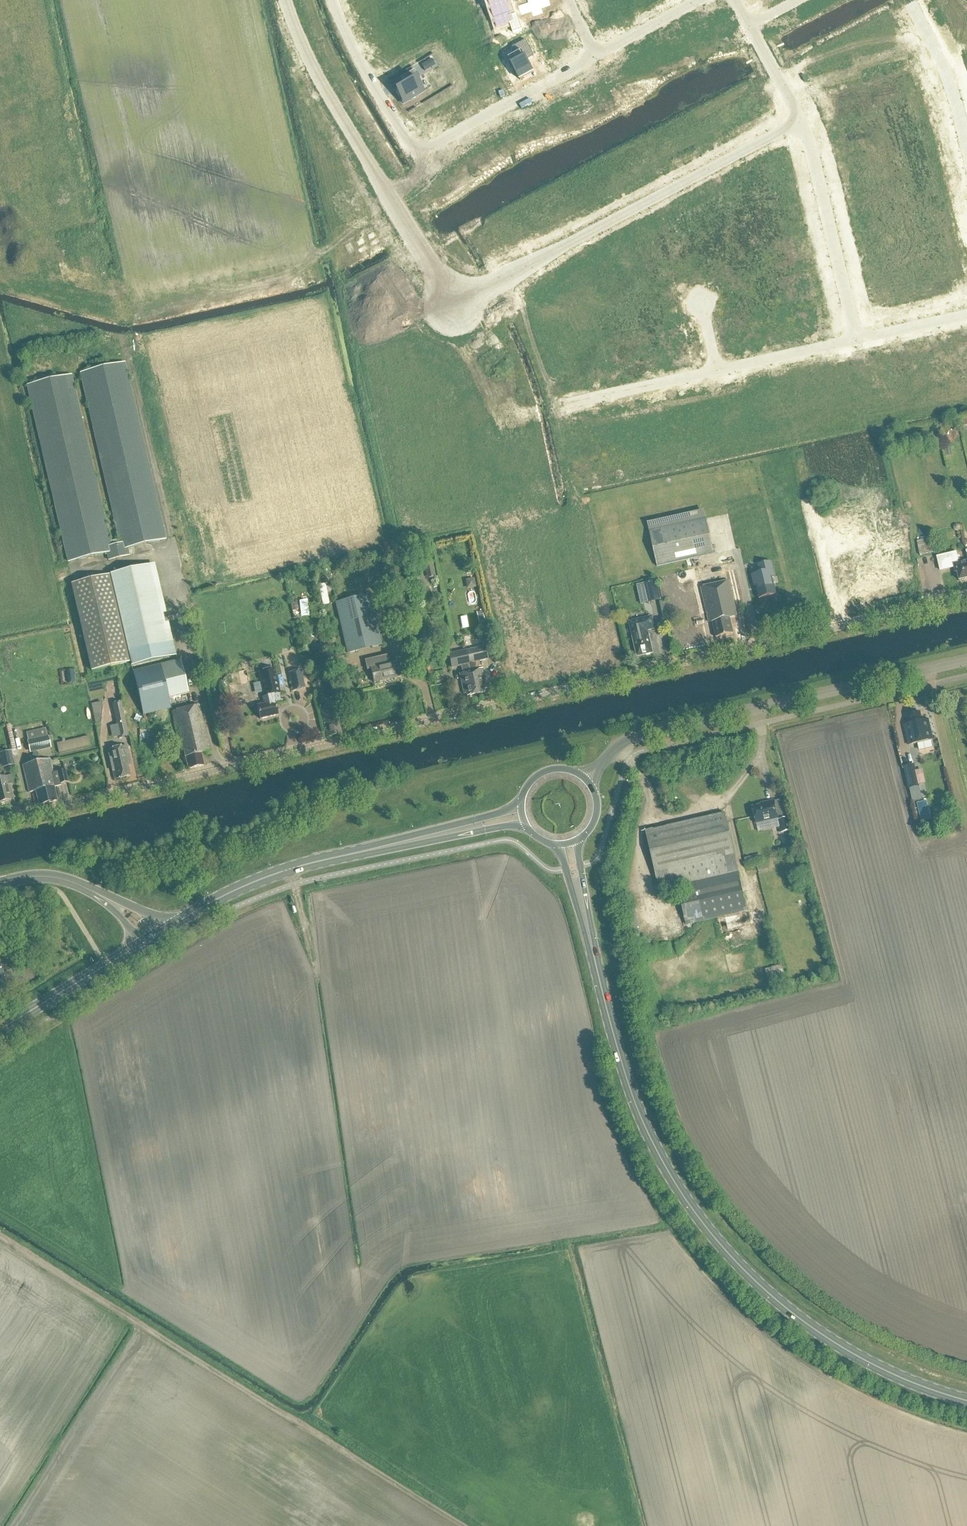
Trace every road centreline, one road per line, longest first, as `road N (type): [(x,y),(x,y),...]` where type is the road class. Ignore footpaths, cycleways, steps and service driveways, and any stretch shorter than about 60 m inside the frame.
road 1 (unclassified): [(590,684),(0,821)]
road 2 (primary): [(966,1401),(854,1355),(776,1300),(730,1255),(644,1125),(597,970)]
road 3 (track): [(0,1237),(462,1525)]
road 4 (residential): [(590,684),(549,592),(500,420),(452,306)]
road 5 (unclassified): [(966,597),(590,684)]
road 6 (residential): [(595,59),(417,153),(356,60),(330,0)]
road 7 (residential): [(966,661),(645,735),(615,748)]
road 8 (residential): [(452,306),(309,61),(285,0)]
road 9 (residential): [(530,266),(801,124)]
road 10 (primary): [(392,845),(269,876),(163,931)]
road 11 (residential): [(857,342),(801,124)]
road 12 (tertiary): [(369,171),(282,0)]
road 13 (primary): [(0,1031),(137,946)]
road 14 (residential): [(966,147),(945,74),(907,0)]
road 15 (residential): [(565,407),(717,372)]
road 16 (track): [(929,670),(966,818)]
road 17 (residential): [(717,372),(857,342)]
road 18 (primary): [(521,804),(392,845)]
road 19 (primary): [(392,845),(526,827)]
road 20 (tertiary): [(447,281),(369,171)]
road 21 (tertiary): [(369,171),(432,288)]
road 22 (primary): [(597,970),(579,840)]
road 23 (primary): [(555,846),(597,970)]
road 24 (residential): [(702,0),(595,59)]

